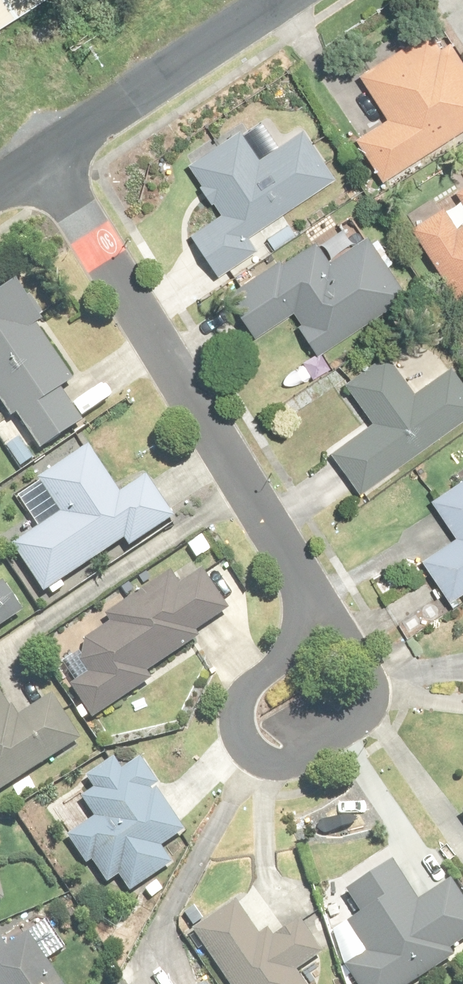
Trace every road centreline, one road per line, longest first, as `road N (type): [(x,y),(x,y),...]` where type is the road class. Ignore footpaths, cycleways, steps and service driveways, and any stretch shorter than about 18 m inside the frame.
road 1 (residential): [(41,158),(320,604)]
road 2 (residential): [(41,158),(280,0)]
road 3 (residential): [(320,604),(356,650),(372,696),(352,725),(298,760),(277,761)]
road 4 (residential): [(277,761),(246,745),(238,714),(320,604)]

